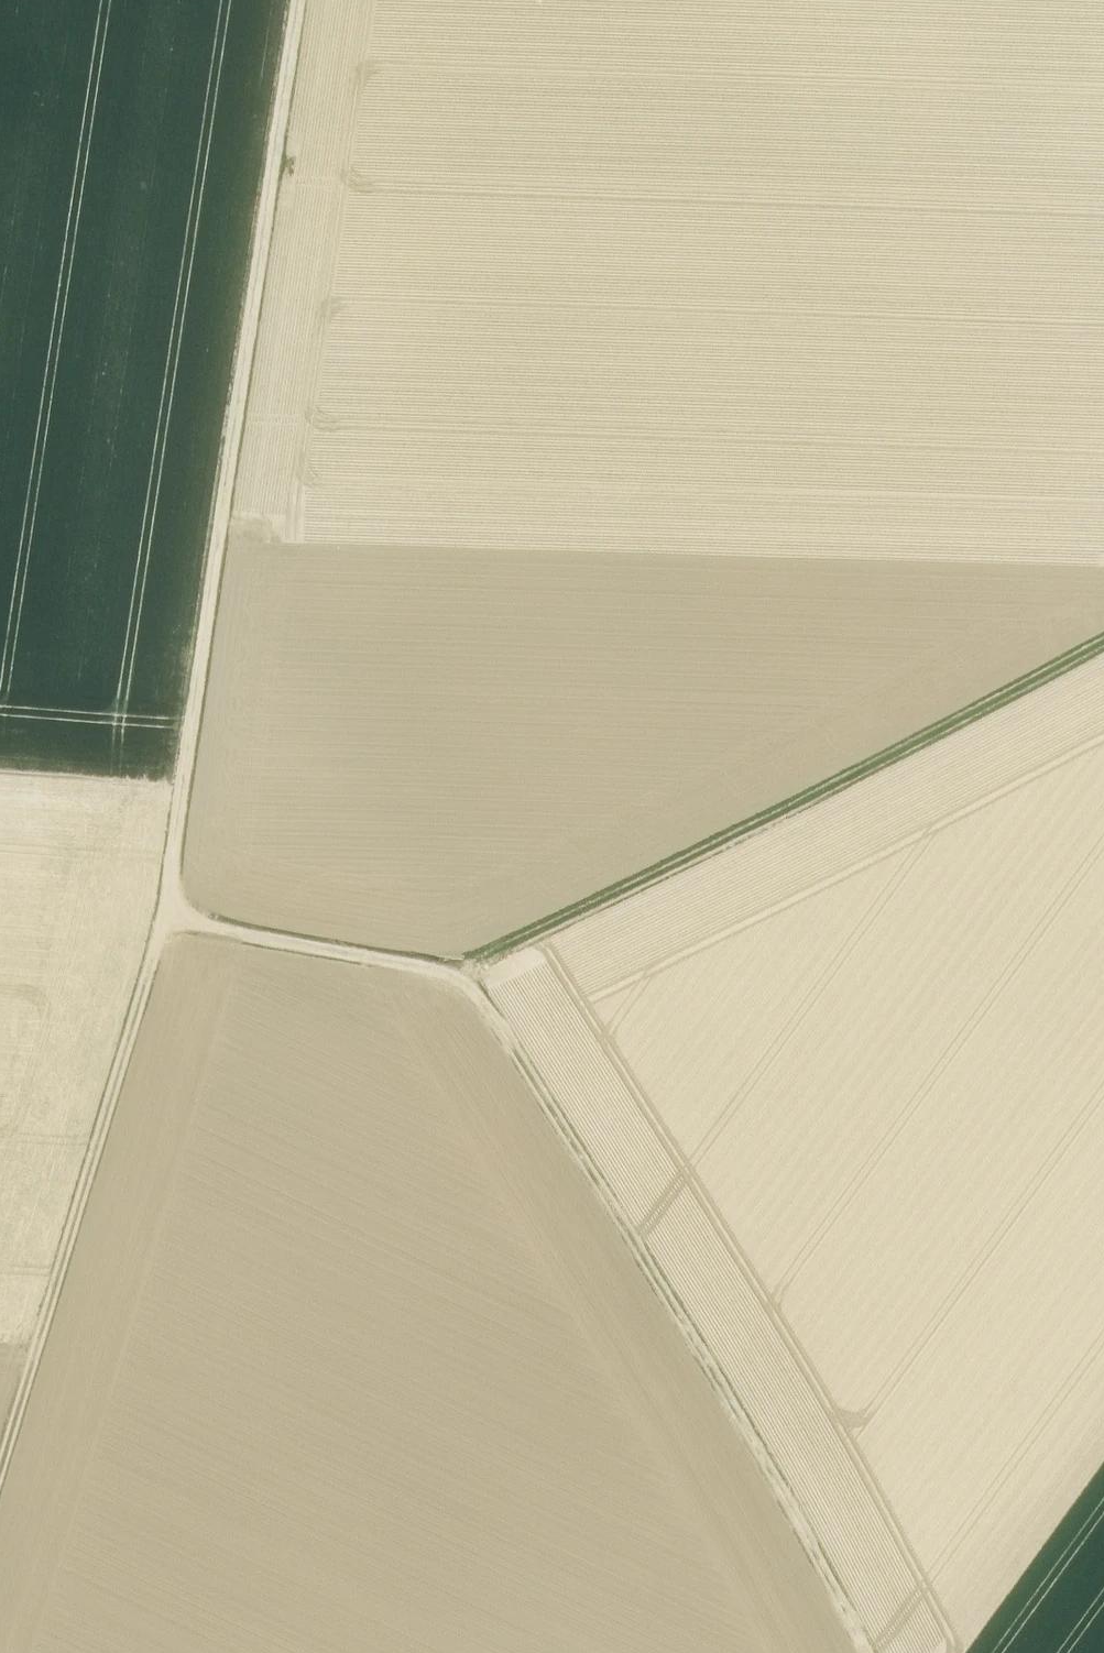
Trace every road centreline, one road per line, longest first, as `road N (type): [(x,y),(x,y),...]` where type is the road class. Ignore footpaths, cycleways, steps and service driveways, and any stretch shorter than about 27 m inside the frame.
road 1 (track): [(862,1652),(716,1381),(456,968),(163,919),(299,0)]
road 2 (track): [(456,968),(914,743),(1103,640)]
road 3 (track): [(0,1477),(163,919)]

